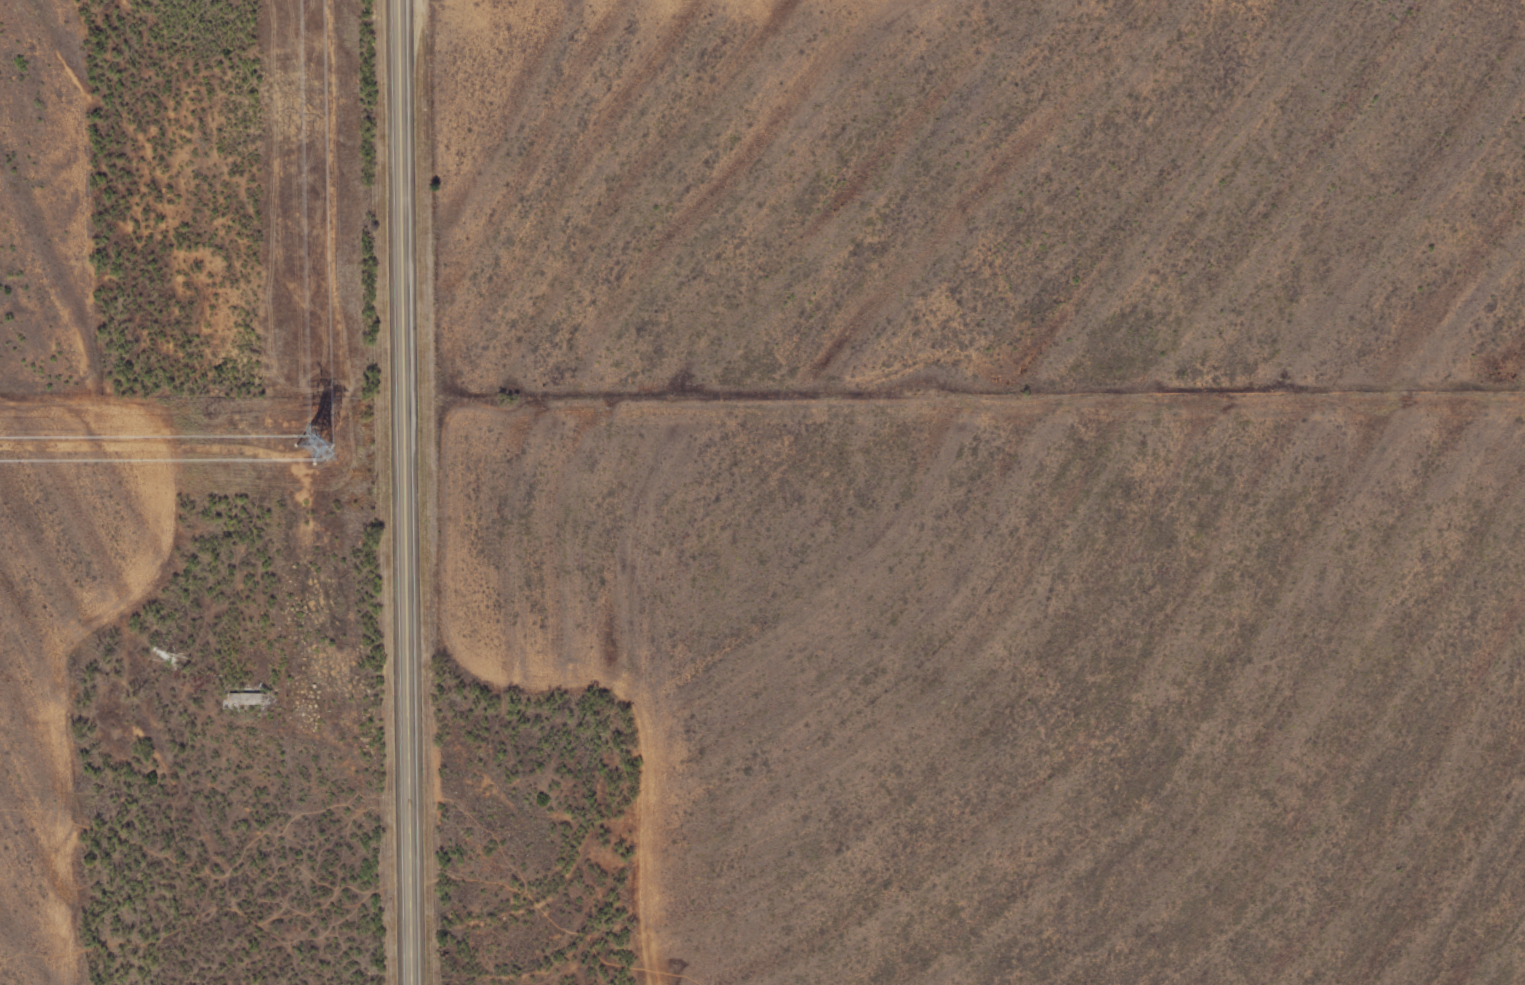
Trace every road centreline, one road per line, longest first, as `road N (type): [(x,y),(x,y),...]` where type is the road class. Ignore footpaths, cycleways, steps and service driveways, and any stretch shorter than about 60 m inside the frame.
road 1 (primary): [(415,984),(404,0)]

